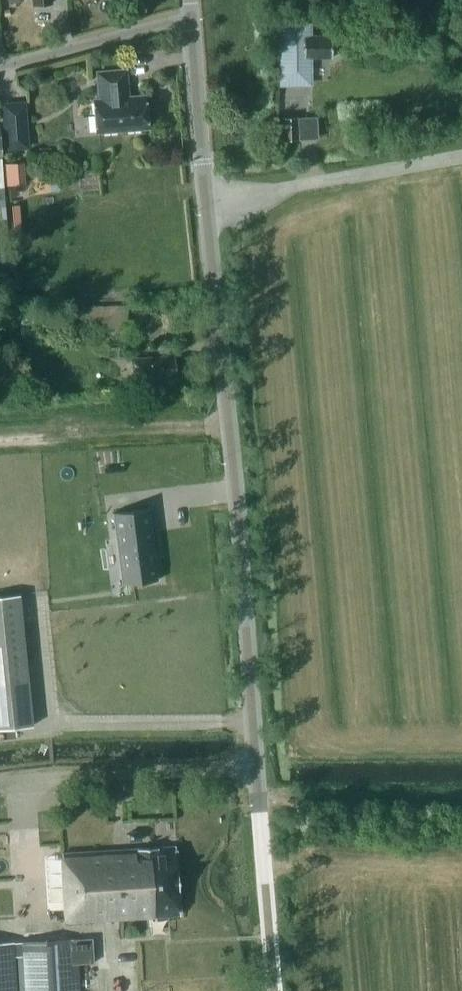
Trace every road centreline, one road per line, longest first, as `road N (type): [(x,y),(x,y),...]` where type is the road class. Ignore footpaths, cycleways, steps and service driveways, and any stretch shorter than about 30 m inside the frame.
road 1 (unclassified): [(273,990),(189,0)]

